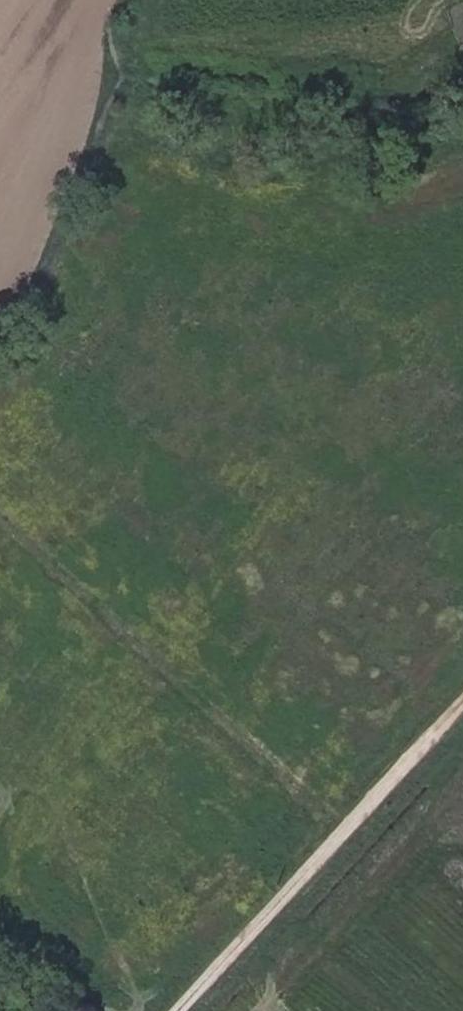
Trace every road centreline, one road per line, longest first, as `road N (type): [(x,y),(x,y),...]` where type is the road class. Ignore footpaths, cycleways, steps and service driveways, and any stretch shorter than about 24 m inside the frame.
road 1 (unclassified): [(462,701),(174,1010)]

